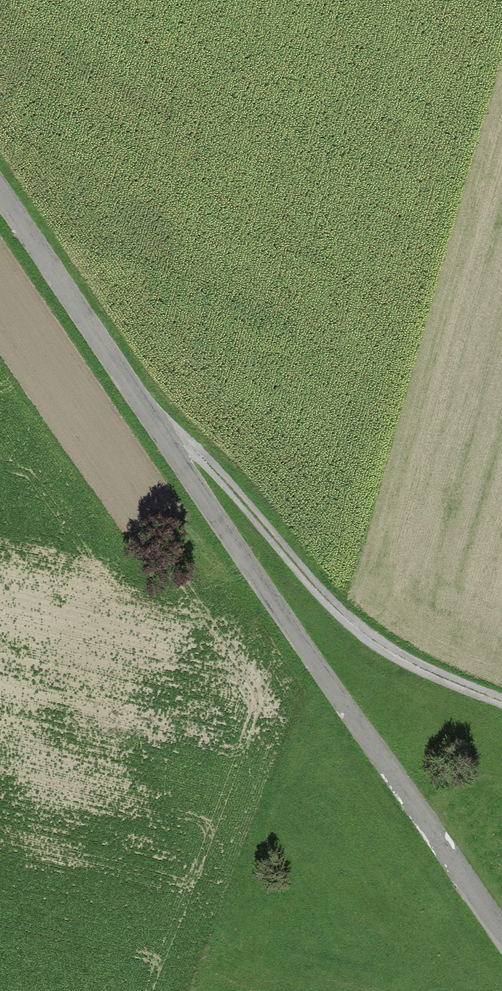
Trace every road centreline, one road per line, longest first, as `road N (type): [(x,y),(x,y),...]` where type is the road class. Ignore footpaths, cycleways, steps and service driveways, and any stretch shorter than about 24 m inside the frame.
road 1 (residential): [(0,194),(501,934)]
road 2 (track): [(501,702),(377,645),(144,406)]

